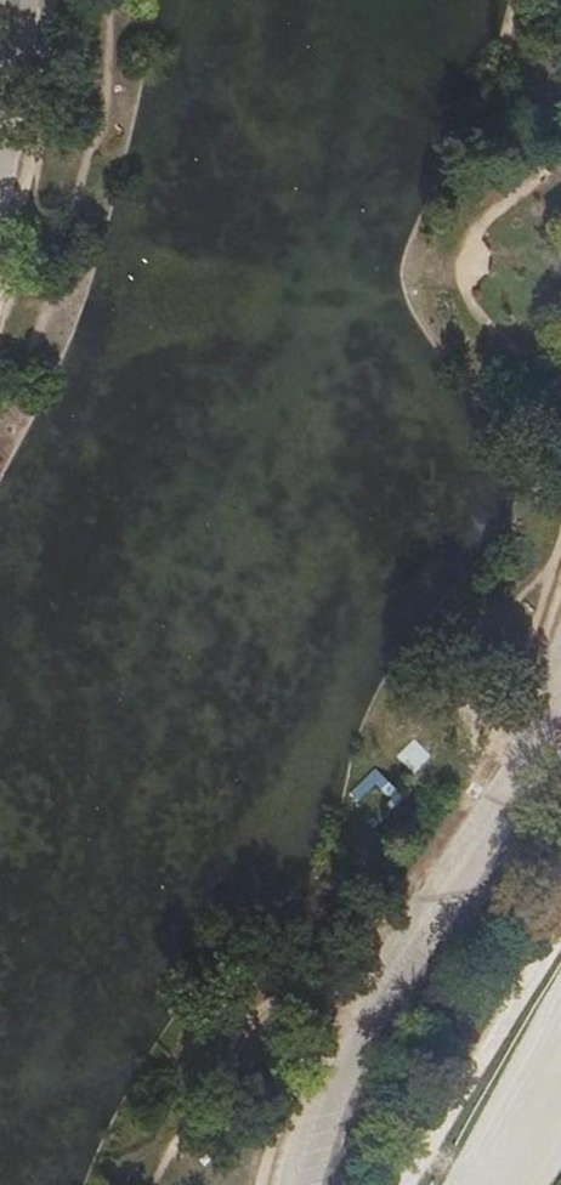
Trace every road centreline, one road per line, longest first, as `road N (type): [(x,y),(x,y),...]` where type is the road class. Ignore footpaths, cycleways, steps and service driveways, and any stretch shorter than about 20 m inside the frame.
road 1 (trunk): [(560,227),(0,797)]
road 2 (trunk): [(0,961),(560,394)]

